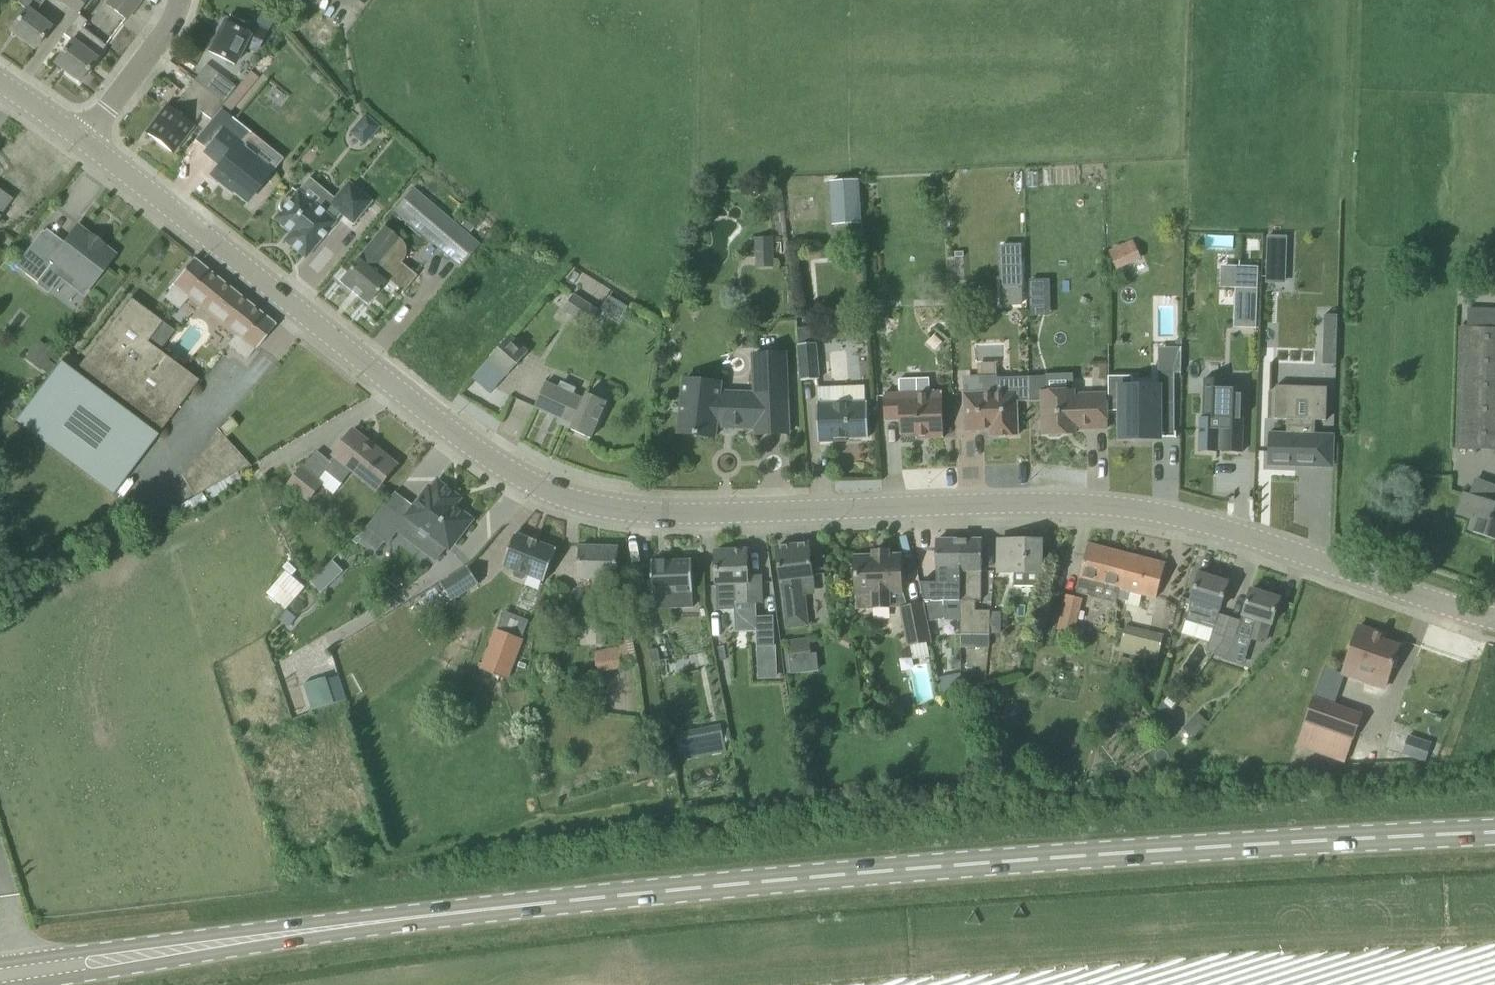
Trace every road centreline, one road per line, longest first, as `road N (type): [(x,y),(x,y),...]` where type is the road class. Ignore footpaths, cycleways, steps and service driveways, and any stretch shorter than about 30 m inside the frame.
road 1 (tertiary): [(1494,619),(1232,531),(1146,510),(1045,502),(698,514),(568,499),(458,438),(84,141)]
road 2 (primary): [(0,974),(644,894),(1494,833)]
road 3 (residential): [(84,141),(161,39),(177,0)]

